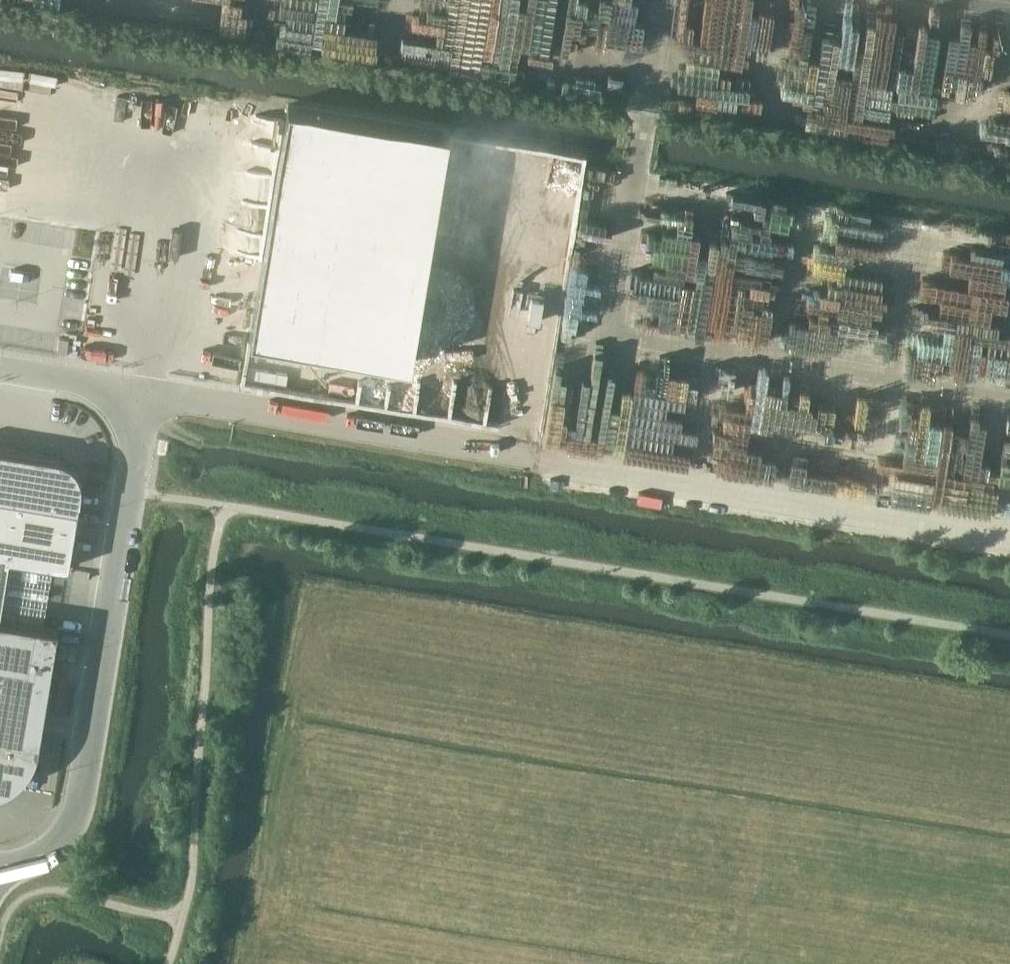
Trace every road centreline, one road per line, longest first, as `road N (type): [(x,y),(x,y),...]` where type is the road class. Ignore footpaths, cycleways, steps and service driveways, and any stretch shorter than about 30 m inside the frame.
road 1 (unclassified): [(0,868),(53,849),(82,802),(138,456),(121,411),(93,387),(0,369)]

